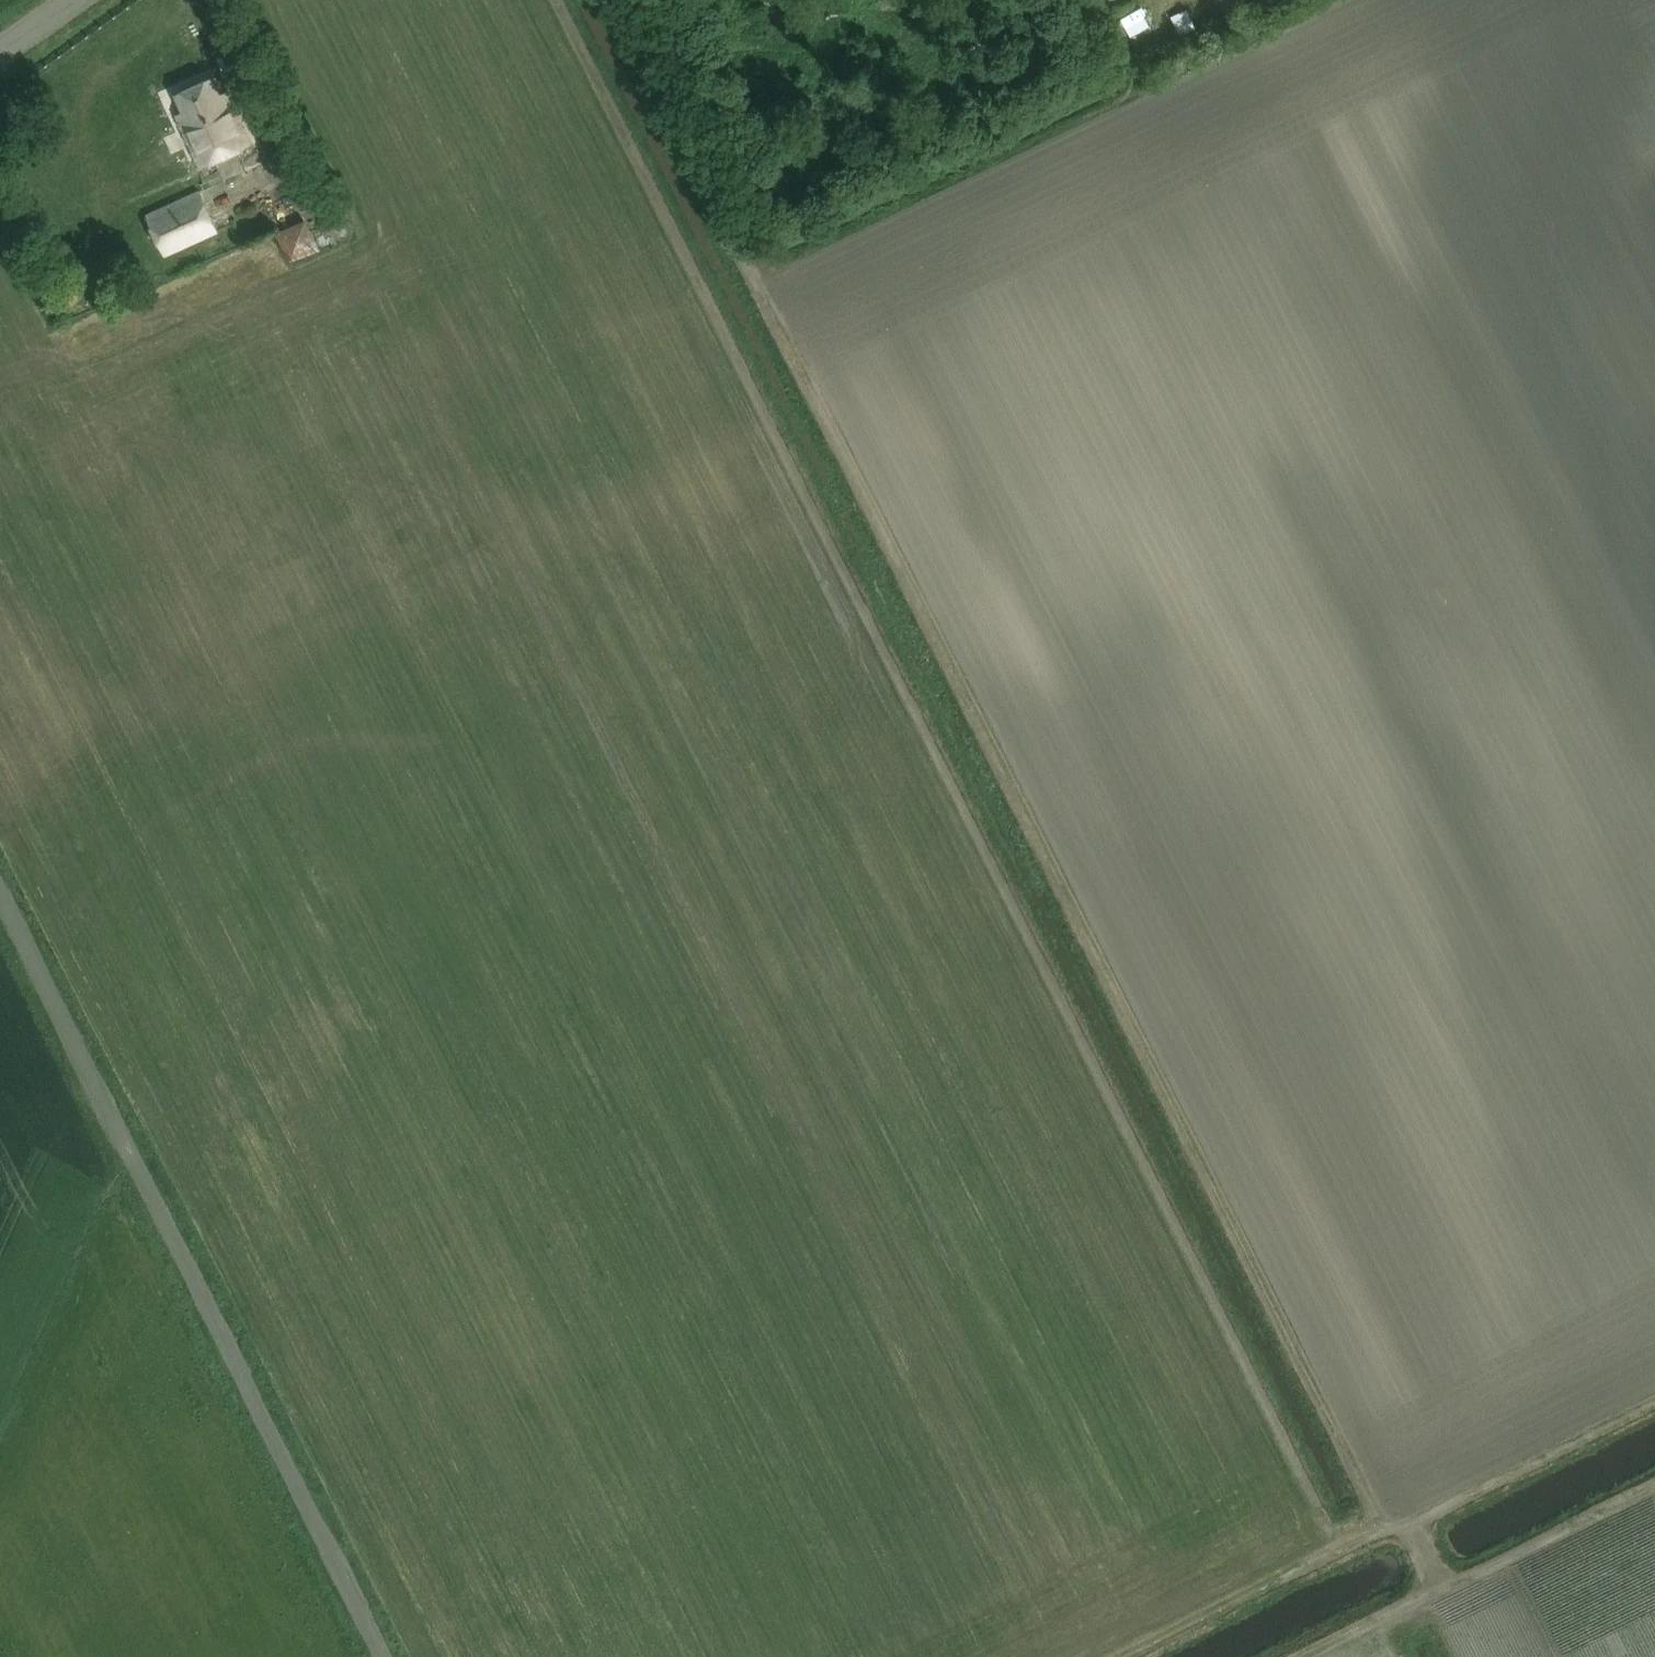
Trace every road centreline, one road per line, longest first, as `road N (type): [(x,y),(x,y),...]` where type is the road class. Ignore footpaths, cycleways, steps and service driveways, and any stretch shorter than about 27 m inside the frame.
road 1 (track): [(0,893),(385,1656)]

